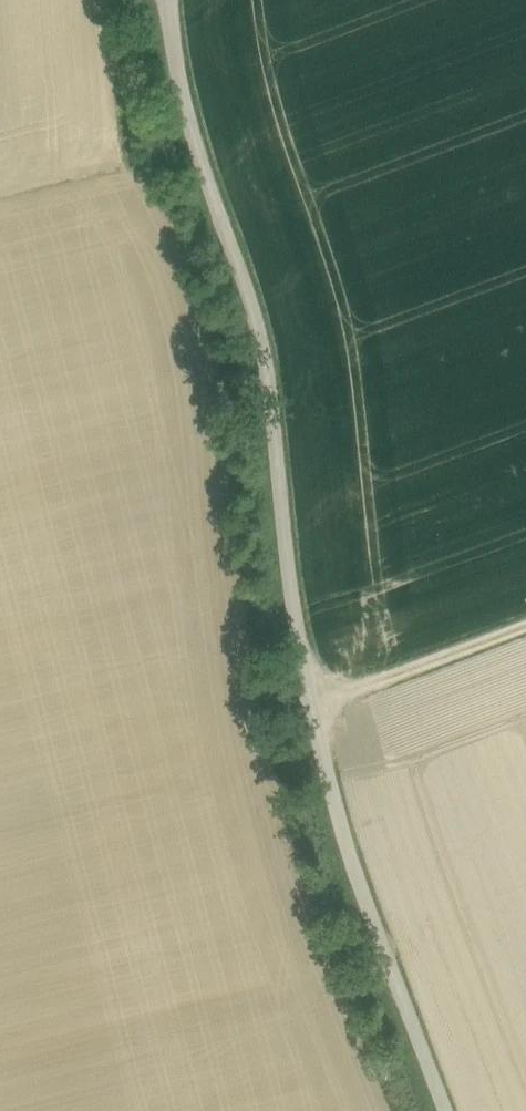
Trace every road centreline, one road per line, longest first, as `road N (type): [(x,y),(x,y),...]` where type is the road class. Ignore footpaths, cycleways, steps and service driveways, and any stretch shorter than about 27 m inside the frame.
road 1 (track): [(456,1110),(318,711),(282,532),(278,355),(164,37),(165,0)]
road 2 (track): [(525,633),(318,711)]

